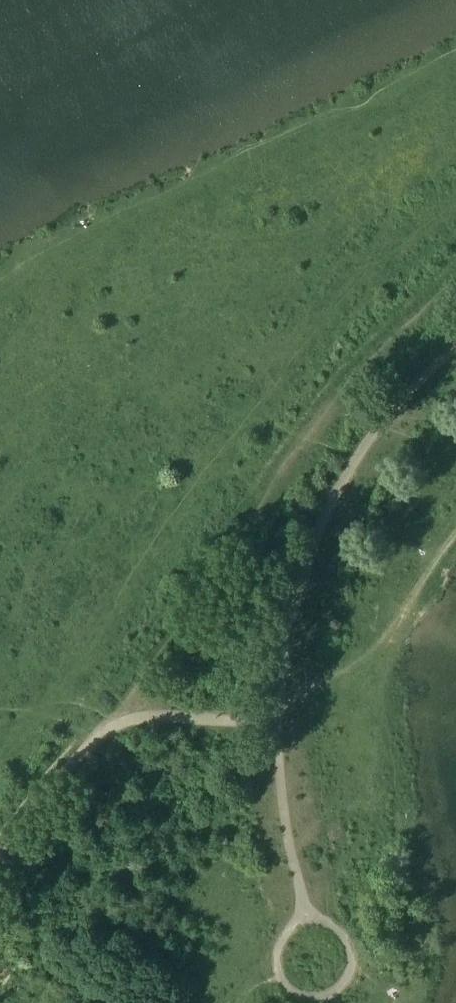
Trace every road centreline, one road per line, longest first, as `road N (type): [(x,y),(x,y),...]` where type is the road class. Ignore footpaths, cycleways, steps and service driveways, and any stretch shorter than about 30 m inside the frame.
road 1 (track): [(100,729),(0,850)]

